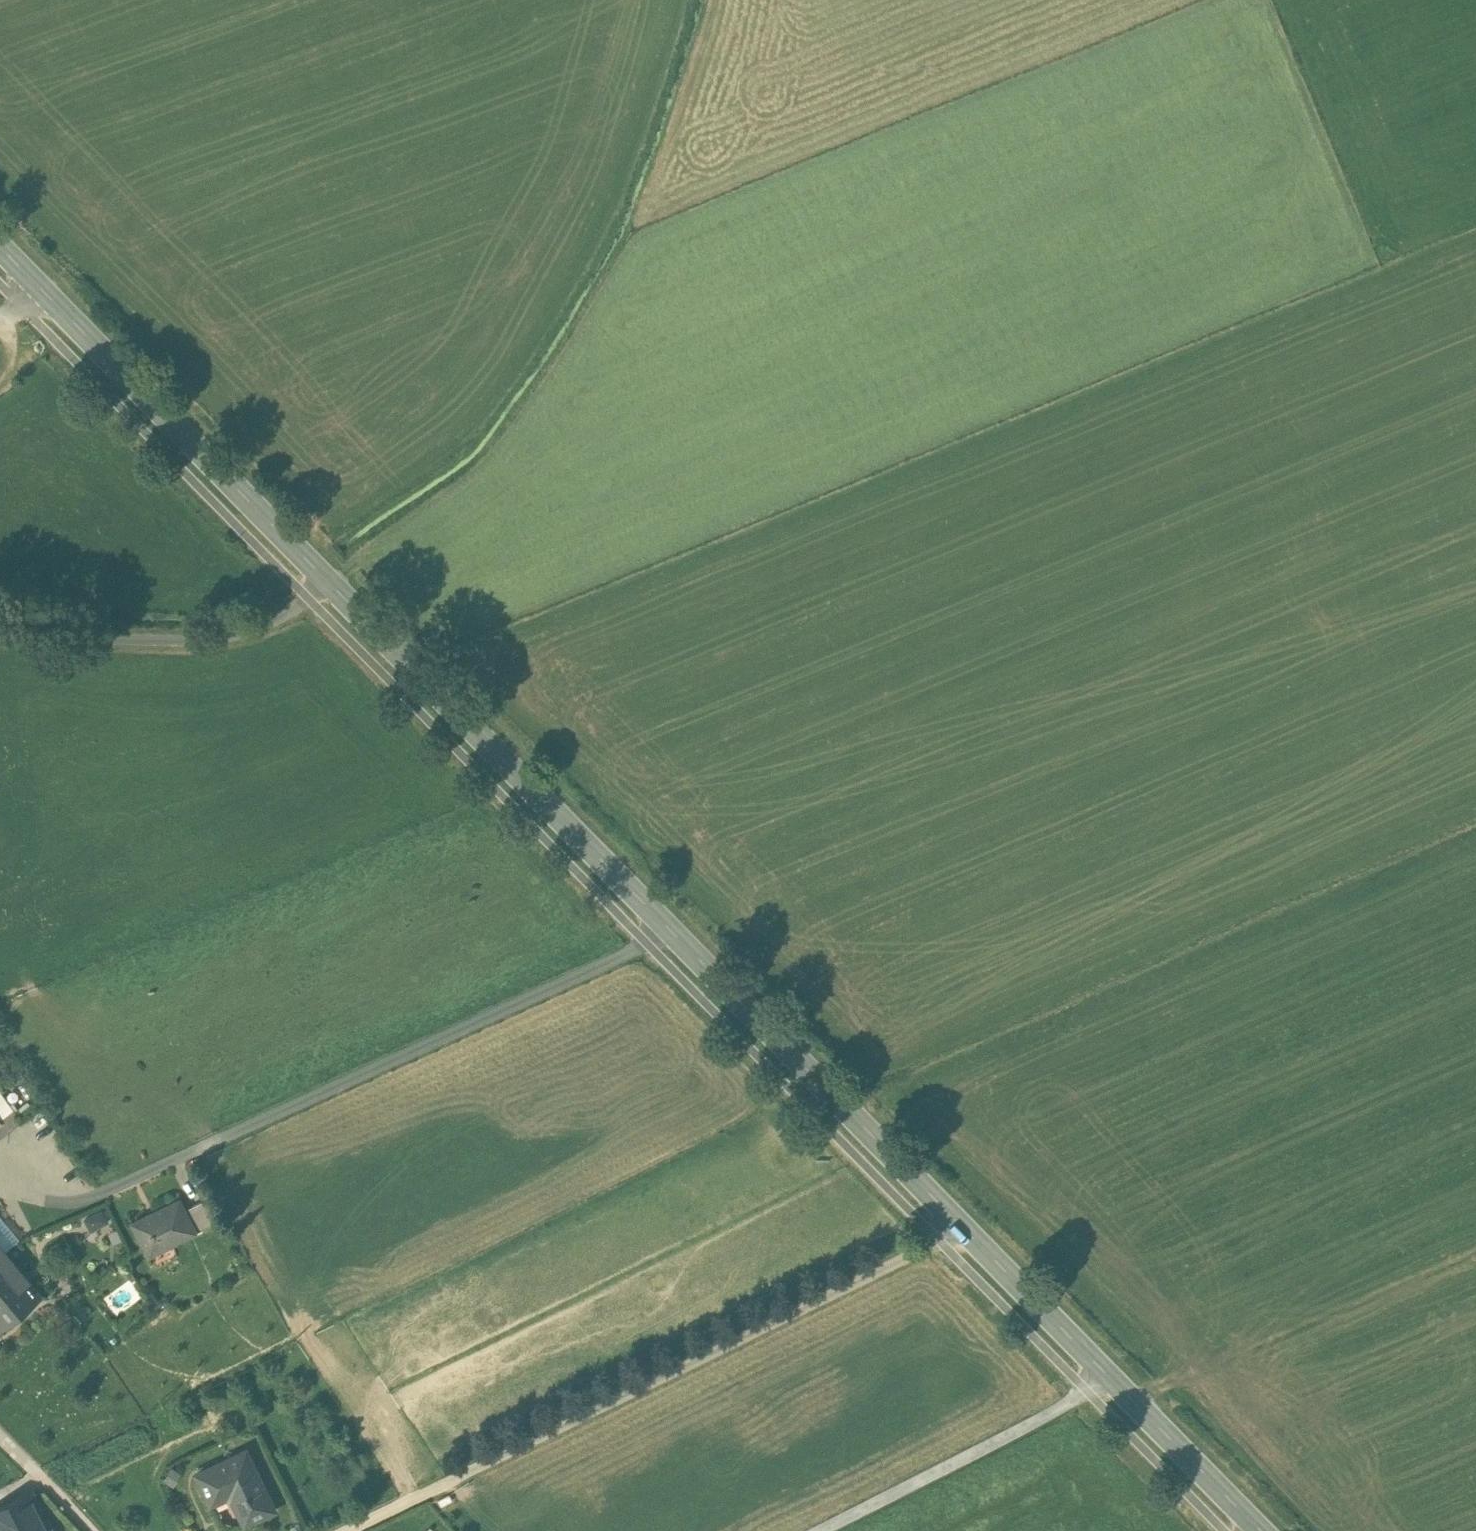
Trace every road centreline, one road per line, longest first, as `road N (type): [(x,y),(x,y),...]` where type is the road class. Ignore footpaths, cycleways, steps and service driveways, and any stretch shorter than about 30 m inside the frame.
road 1 (secondary): [(49,292),(670,935),(1263,1530)]
road 2 (unclassified): [(92,1530),(0,1434)]

